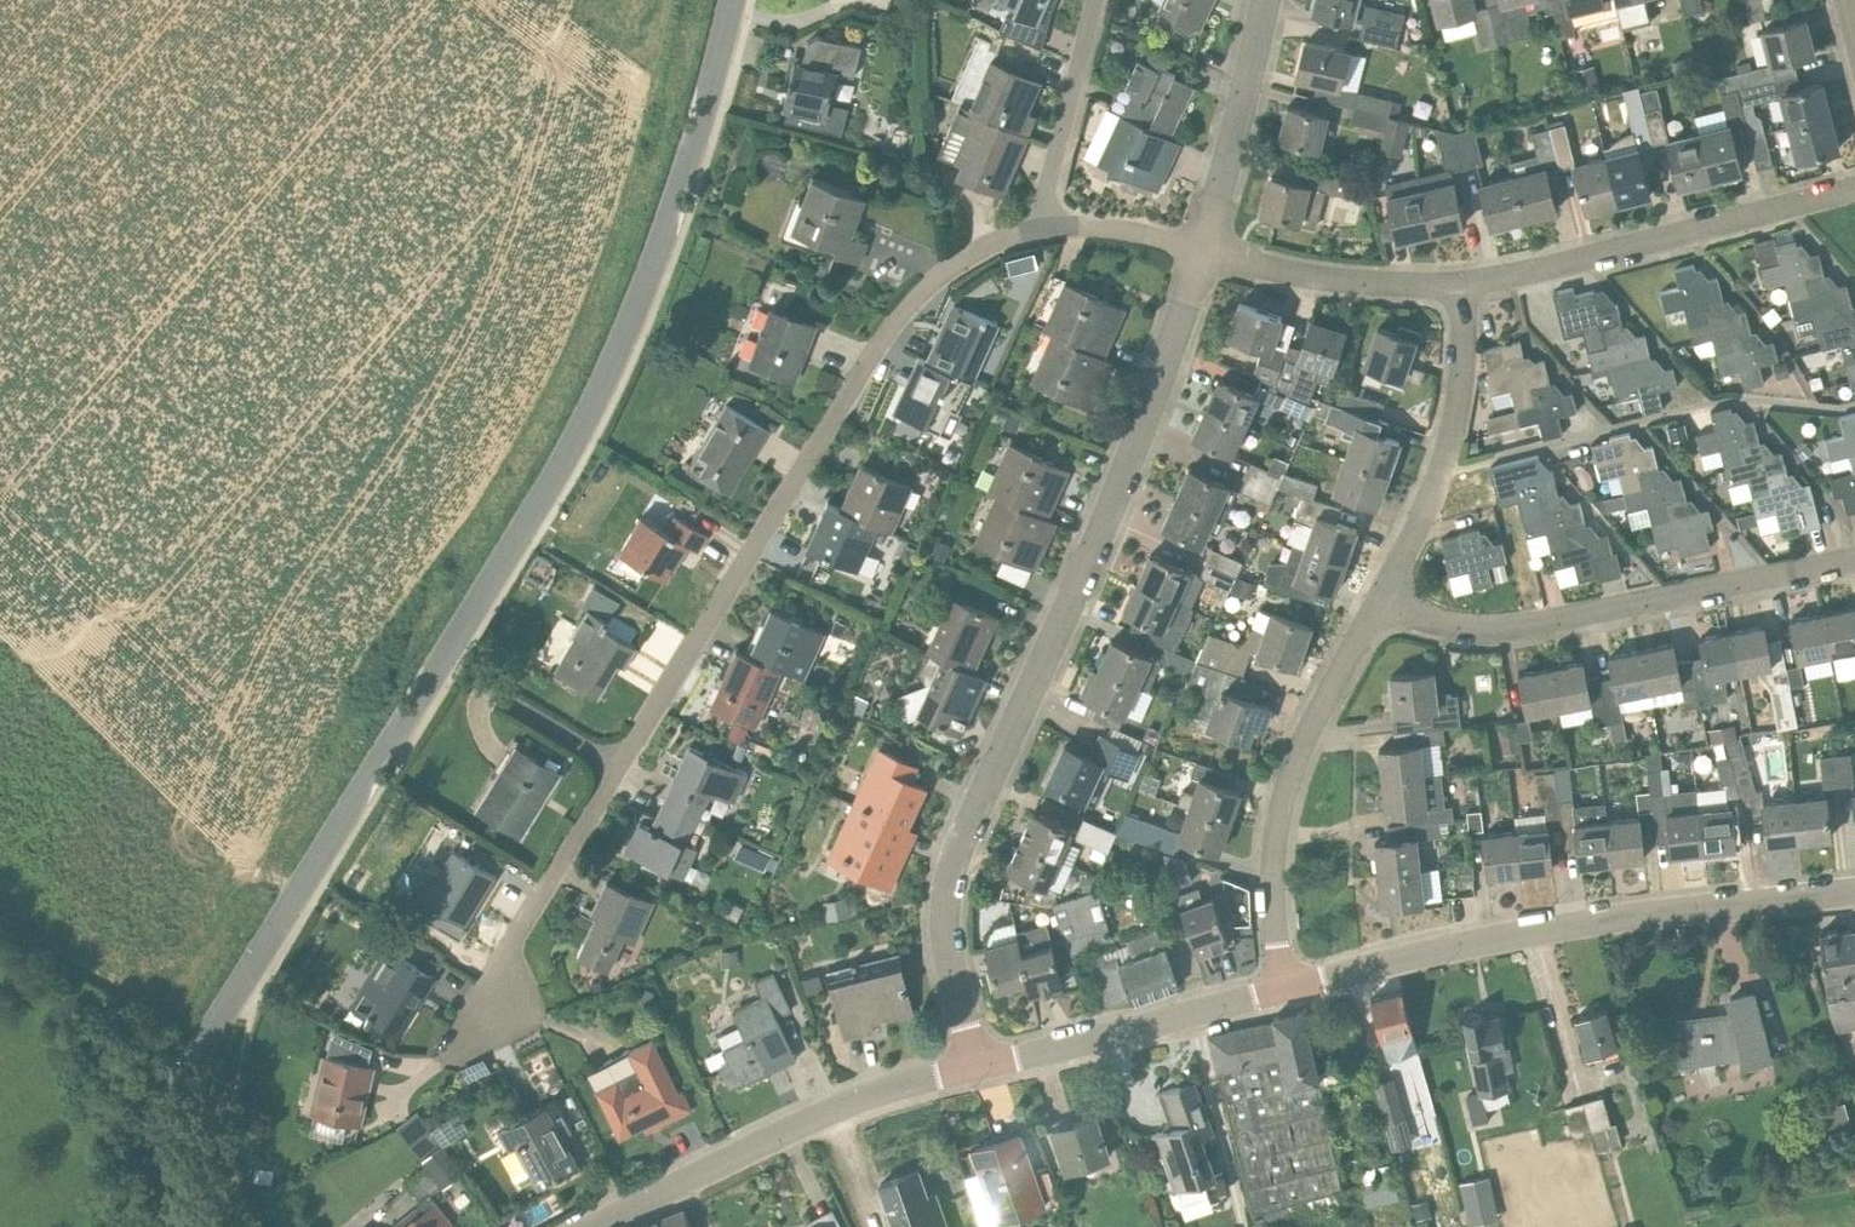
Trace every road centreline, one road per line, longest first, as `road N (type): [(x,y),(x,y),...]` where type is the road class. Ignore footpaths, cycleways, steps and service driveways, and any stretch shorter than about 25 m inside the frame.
road 1 (tertiary): [(175,1226),(164,1182),(165,1133),(178,1086),(576,439),(615,361),(689,170),(733,0)]
road 2 (residential): [(489,1008),(513,939),(897,318),(973,255),(1047,229)]
road 3 (residential): [(976,1065),(947,951),(947,885),(1127,468),(1201,253)]
road 4 (tertiary): [(1288,989),(1517,937),(1854,893)]
road 5 (residential): [(1381,595),(1435,622),(1508,628),(1854,561)]
road 6 (tertiary): [(590,1226),(840,1104),(976,1065)]
road 7 (residential): [(1288,989),(1273,876),(1285,794),(1303,742),(1381,595)]
road 8 (residential): [(1854,191),(1460,284)]
road 9 (residential): [(1381,595),(1431,501),(1454,429),(1465,330),(1460,284)]
road 10 (tertiary): [(976,1065),(1288,989)]
road 11 (residential): [(1460,284),(1319,279),(1201,253)]
road 12 (residential): [(1201,253),(1264,0)]
road 13 (residential): [(1047,229),(1047,188),(1095,0)]
road 14 (residential): [(1047,229),(1109,228),(1201,253)]

